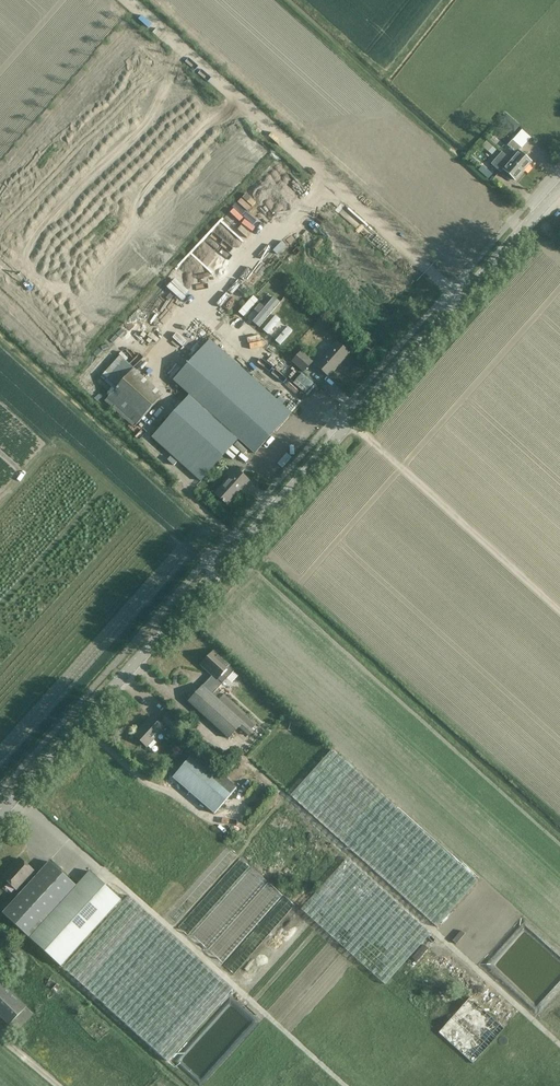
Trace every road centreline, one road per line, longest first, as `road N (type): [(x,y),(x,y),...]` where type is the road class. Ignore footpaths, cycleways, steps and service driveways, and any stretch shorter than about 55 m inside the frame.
road 1 (tertiary): [(0,815),(559,187)]
road 2 (track): [(82,724),(144,782),(187,799),(212,824),(257,774),(559,1045)]
road 3 (track): [(352,421),(559,609)]

